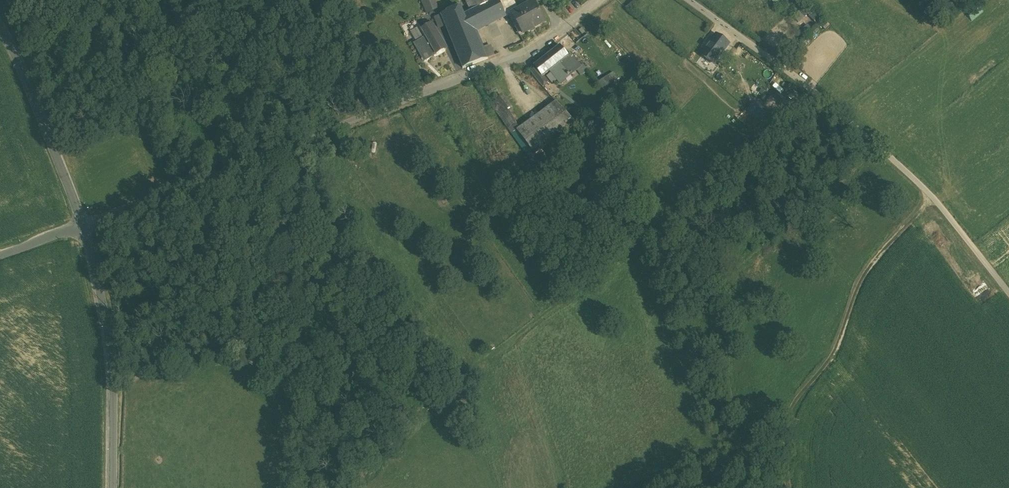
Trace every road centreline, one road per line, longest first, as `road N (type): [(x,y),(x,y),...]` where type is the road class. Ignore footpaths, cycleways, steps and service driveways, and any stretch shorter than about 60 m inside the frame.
road 1 (unclassified): [(84,225),(529,55),(564,28)]
road 2 (track): [(790,487),(792,407),(831,357),(879,254),(933,198)]
road 3 (track): [(782,71),(933,198),(1008,294)]
road 4 (tertiary): [(112,487),(113,385),(84,225)]
road 5 (tertiary): [(84,225),(0,27)]

